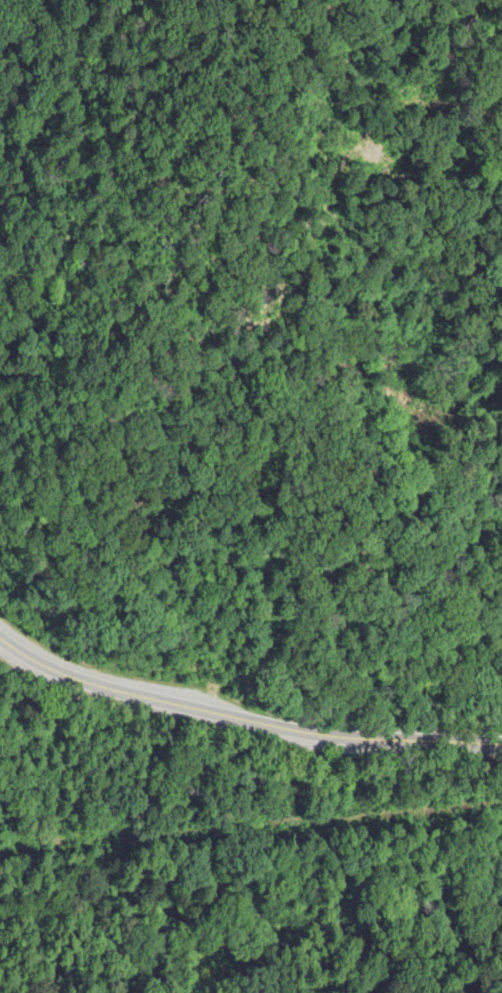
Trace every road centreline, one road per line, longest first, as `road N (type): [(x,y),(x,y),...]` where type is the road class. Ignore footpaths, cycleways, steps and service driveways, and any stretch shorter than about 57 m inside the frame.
road 1 (primary): [(98,682),(339,743),(501,757)]

